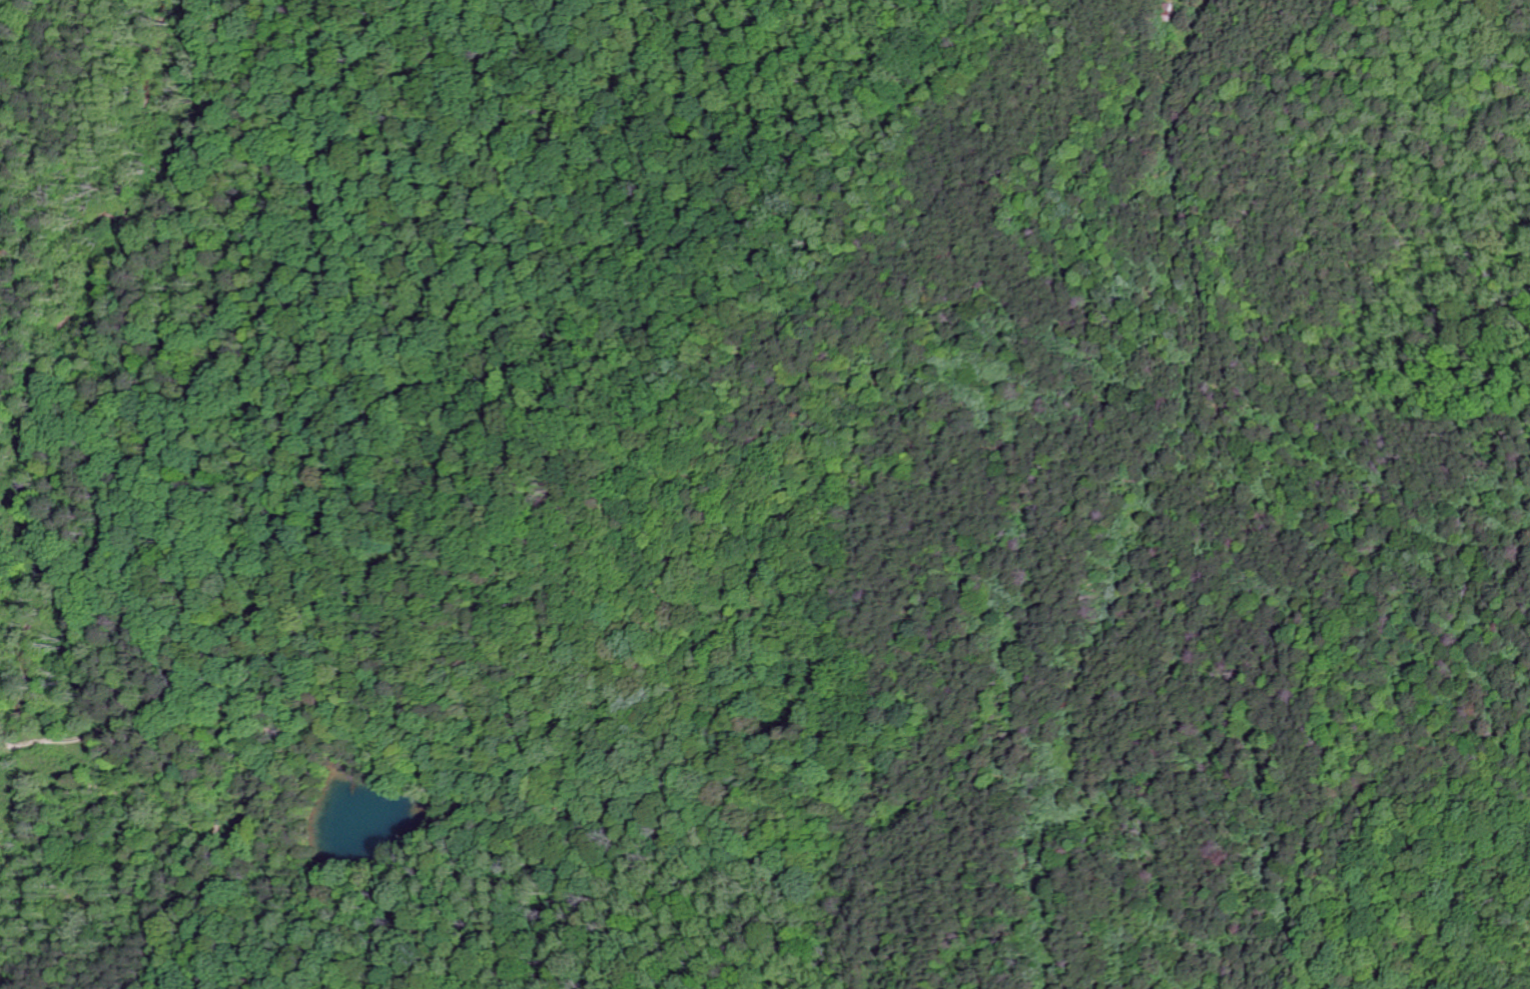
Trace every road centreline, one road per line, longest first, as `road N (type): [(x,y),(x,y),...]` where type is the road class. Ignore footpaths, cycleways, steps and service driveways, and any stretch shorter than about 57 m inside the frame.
road 1 (residential): [(154,988),(237,777),(293,299),(363,195),(337,92),(347,0)]

